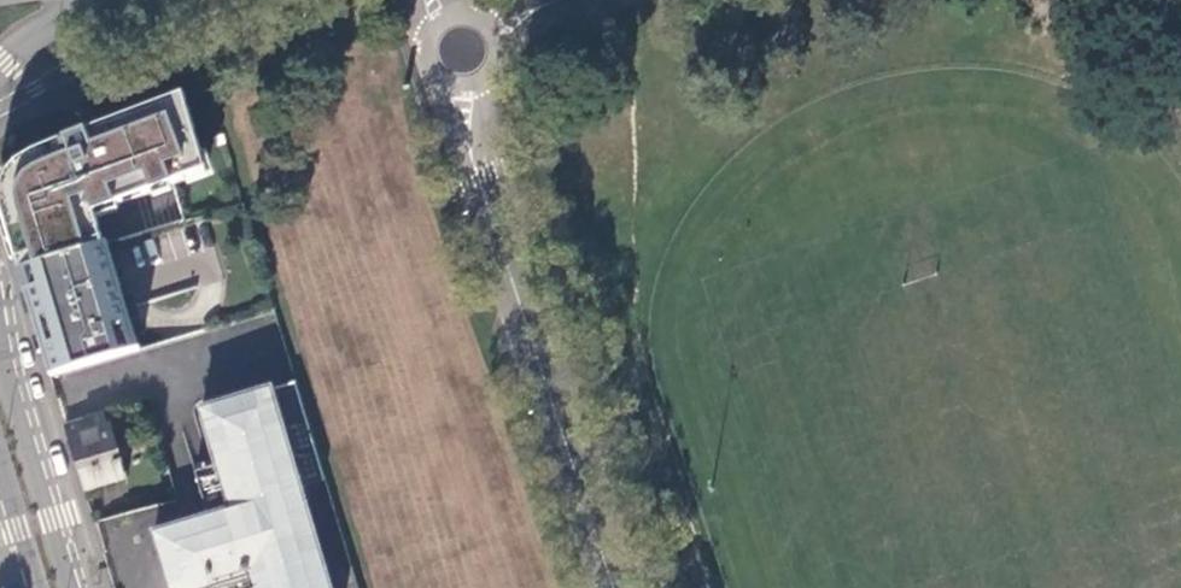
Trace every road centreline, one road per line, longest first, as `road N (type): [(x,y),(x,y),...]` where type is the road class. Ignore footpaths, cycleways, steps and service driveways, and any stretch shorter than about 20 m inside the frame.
road 1 (unclassified): [(463,89),(470,152),(614,587)]
road 2 (secondary): [(76,587),(0,346)]

